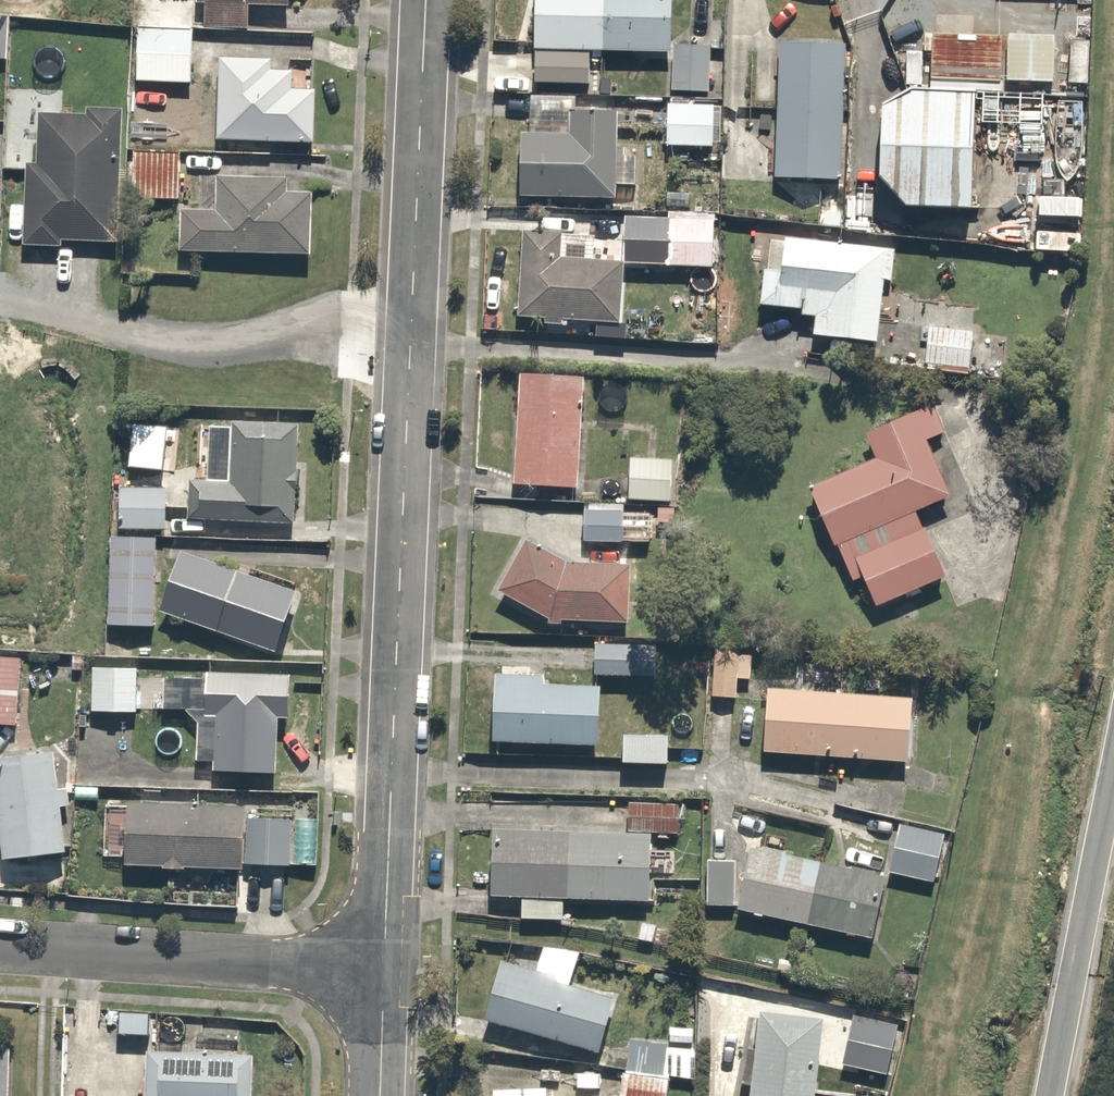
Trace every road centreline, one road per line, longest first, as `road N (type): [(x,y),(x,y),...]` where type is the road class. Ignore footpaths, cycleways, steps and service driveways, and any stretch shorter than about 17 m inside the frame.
road 1 (residential): [(427,0),(384,972)]
road 2 (residential): [(0,948),(384,972)]
road 3 (residential): [(1053,1095),(1113,776)]
road 4 (residential): [(384,972),(380,1095)]

